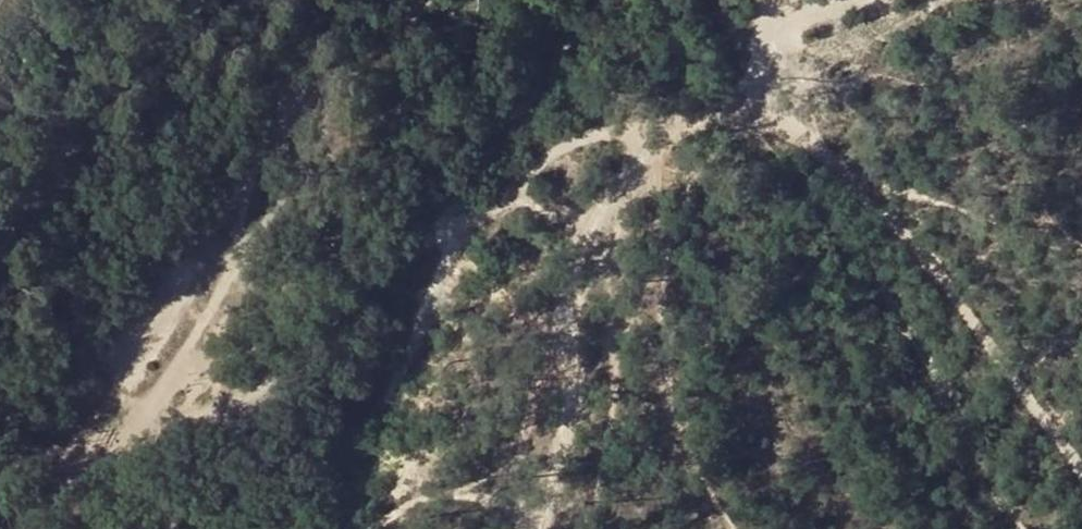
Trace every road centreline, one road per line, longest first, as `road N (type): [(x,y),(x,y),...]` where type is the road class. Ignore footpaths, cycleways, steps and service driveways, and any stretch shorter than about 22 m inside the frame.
road 1 (track): [(210,310),(273,209),(317,194),(420,214),(449,234),(594,135),(663,138),(701,123)]
road 2 (track): [(701,123),(753,125),(819,145),(859,178),(911,235),(1081,472)]
road 3 (track): [(543,528),(592,219),(620,170),(663,138)]
road 4 (track): [(76,528),(109,487),(174,431),(202,365),(210,310)]
road 5 (track): [(701,123),(754,63),(770,0)]

